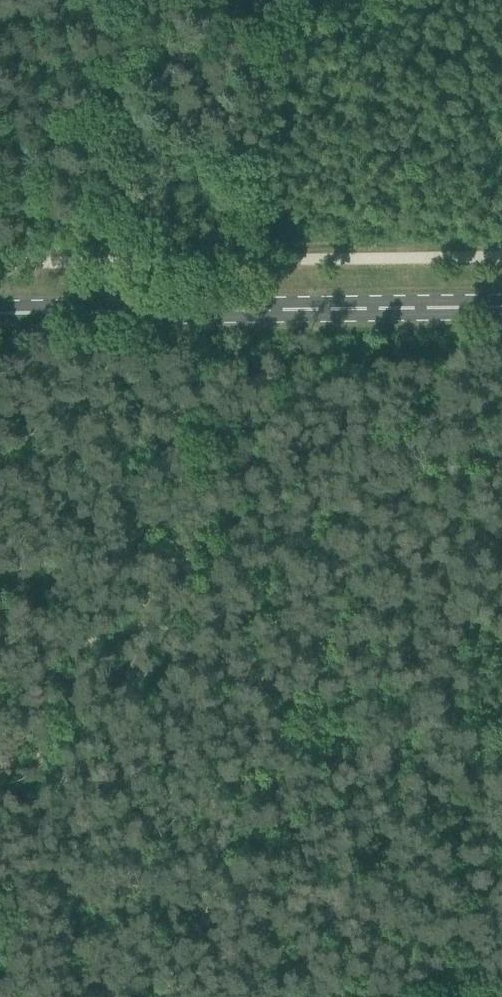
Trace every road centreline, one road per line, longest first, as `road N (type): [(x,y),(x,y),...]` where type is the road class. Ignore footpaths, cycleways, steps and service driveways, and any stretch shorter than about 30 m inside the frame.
road 1 (primary): [(0,313),(501,307)]

